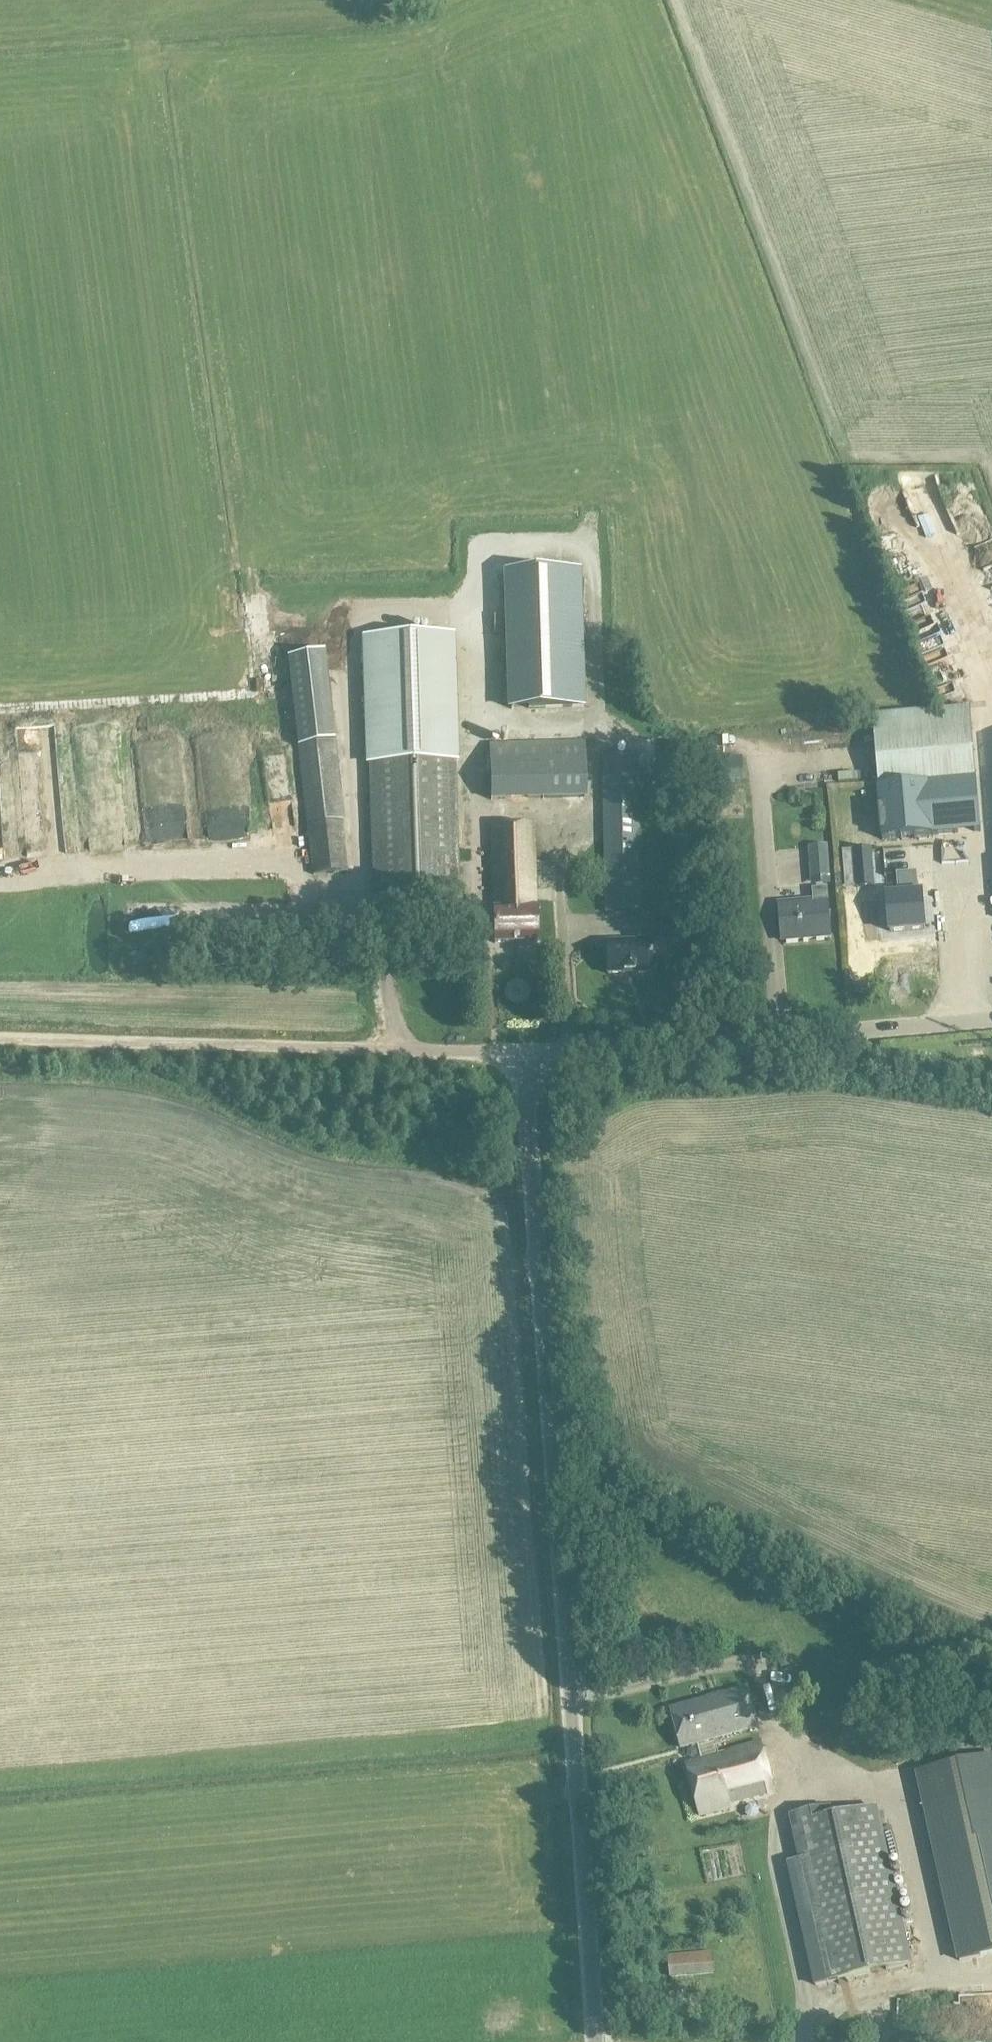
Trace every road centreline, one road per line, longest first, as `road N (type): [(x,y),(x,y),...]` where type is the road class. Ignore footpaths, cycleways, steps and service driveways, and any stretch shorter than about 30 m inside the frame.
road 1 (unclassified): [(595,2041),(520,1052)]
road 2 (unclassified): [(0,1037),(520,1052)]
road 3 (unclassified): [(520,1052),(991,1019)]
road 4 (track): [(991,1972),(938,1977),(898,1786),(788,1769)]
road 5 (track): [(806,1996),(938,1977)]

